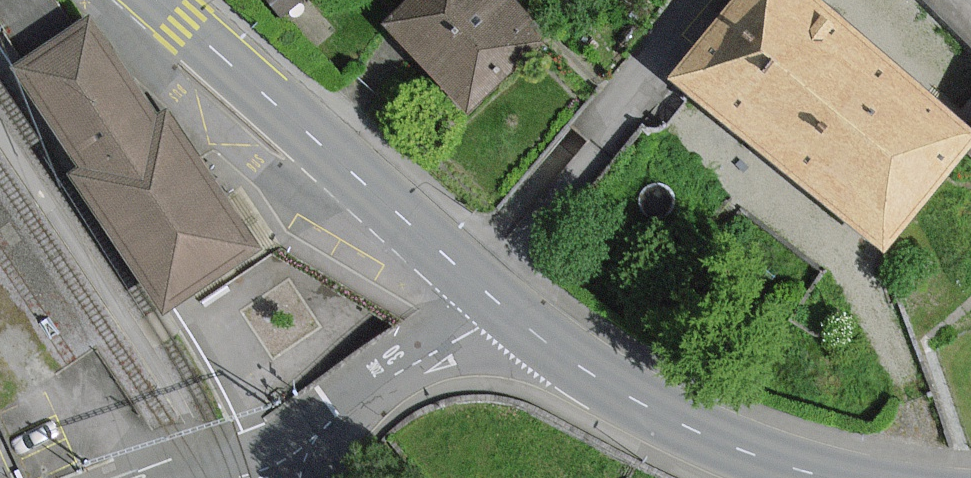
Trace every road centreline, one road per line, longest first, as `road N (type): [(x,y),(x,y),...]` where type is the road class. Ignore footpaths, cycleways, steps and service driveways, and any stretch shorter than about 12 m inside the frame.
road 1 (secondary): [(163,0),(500,303)]
road 2 (track): [(908,477),(914,402),(851,259),(686,118)]
road 3 (secondary): [(500,303),(565,357),(686,426),(833,477)]
road 4 (residential): [(500,303),(288,458)]

